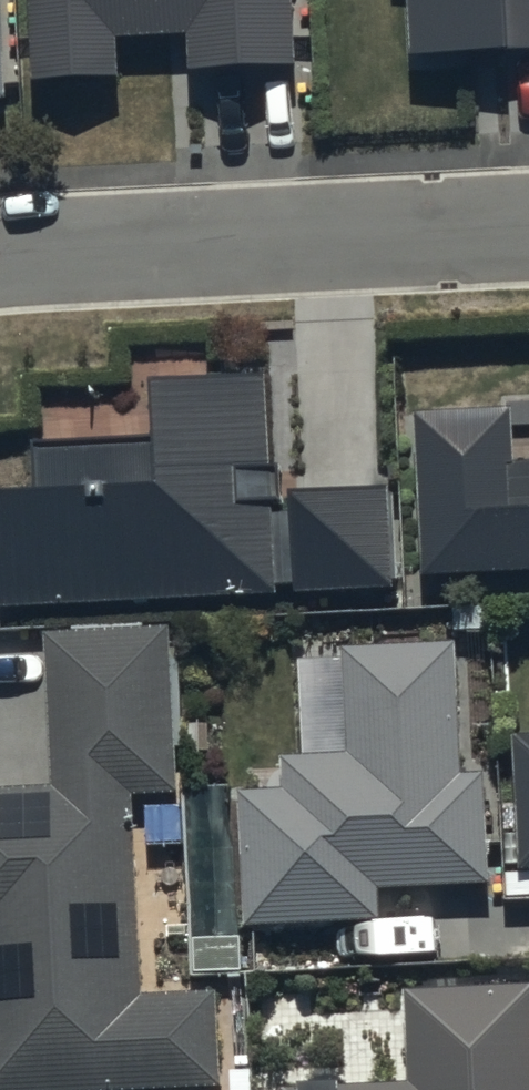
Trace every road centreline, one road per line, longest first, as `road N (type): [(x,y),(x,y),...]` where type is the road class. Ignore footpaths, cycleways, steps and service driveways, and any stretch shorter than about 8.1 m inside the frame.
road 1 (residential): [(528,227),(0,259)]

